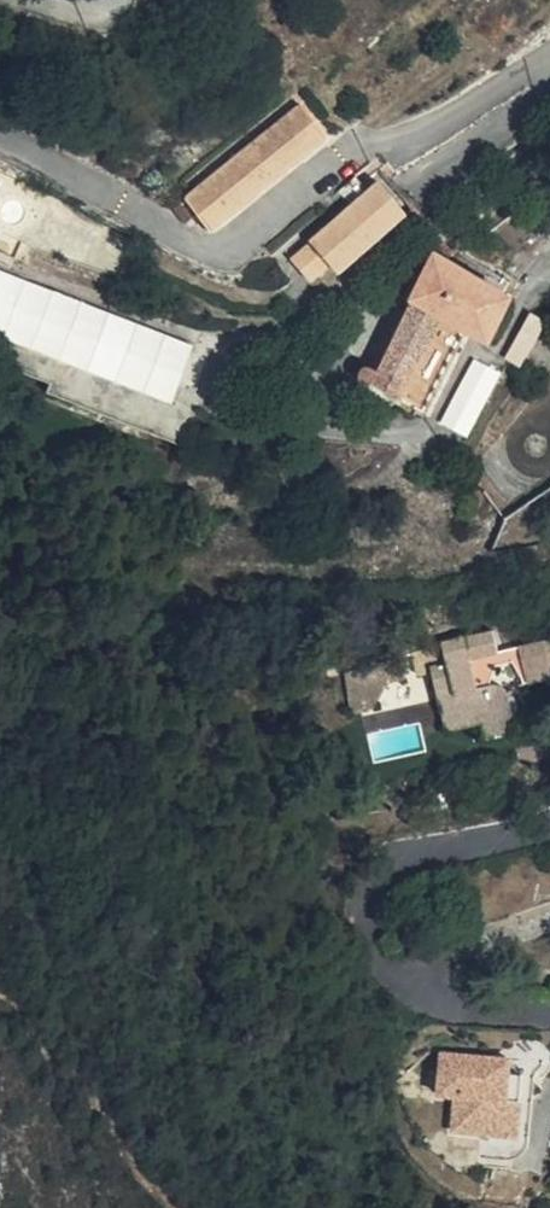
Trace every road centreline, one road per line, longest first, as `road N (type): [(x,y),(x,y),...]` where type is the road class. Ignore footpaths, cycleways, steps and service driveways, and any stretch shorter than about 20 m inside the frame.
road 1 (residential): [(549,828),(403,866),(372,904),(373,929),(453,1003),(549,1014)]
road 2 (residential): [(394,145),(549,60)]

